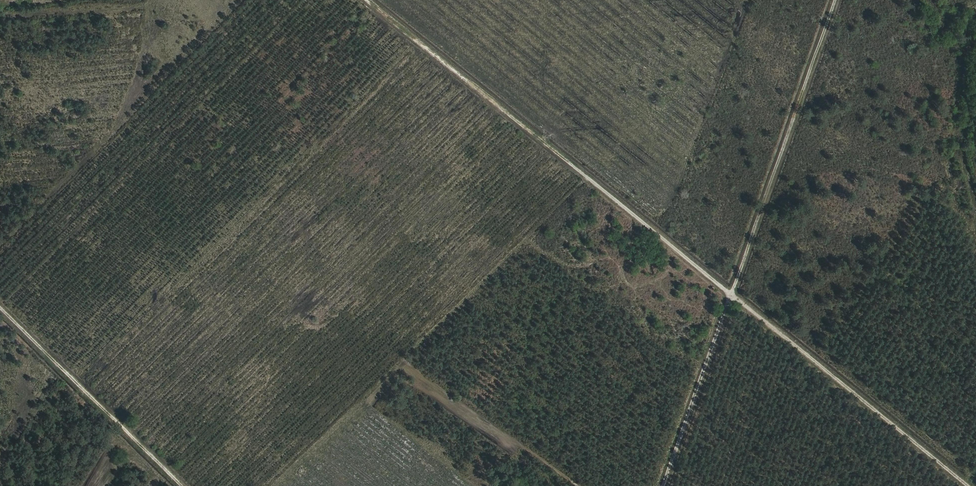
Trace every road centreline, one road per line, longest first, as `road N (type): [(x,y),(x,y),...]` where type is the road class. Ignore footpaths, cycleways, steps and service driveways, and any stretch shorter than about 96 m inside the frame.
road 1 (track): [(367,0),(969,485)]
road 2 (track): [(837,0),(665,485)]
road 3 (track): [(0,305),(183,485)]

